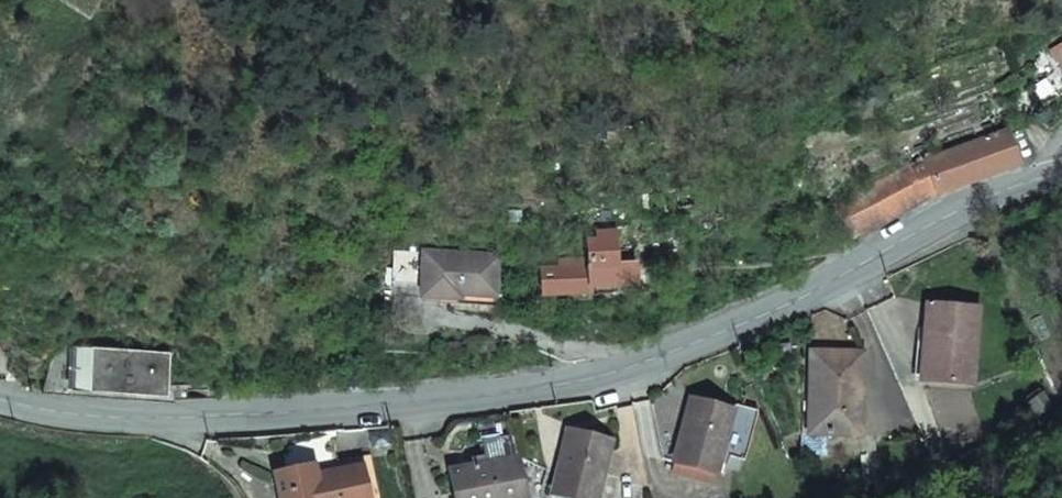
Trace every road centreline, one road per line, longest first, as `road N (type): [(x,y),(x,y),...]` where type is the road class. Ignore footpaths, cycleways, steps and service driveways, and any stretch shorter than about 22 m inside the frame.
road 1 (residential): [(0,403),(166,419),(414,399),(640,362),(763,314),(947,212),(1061,180)]

